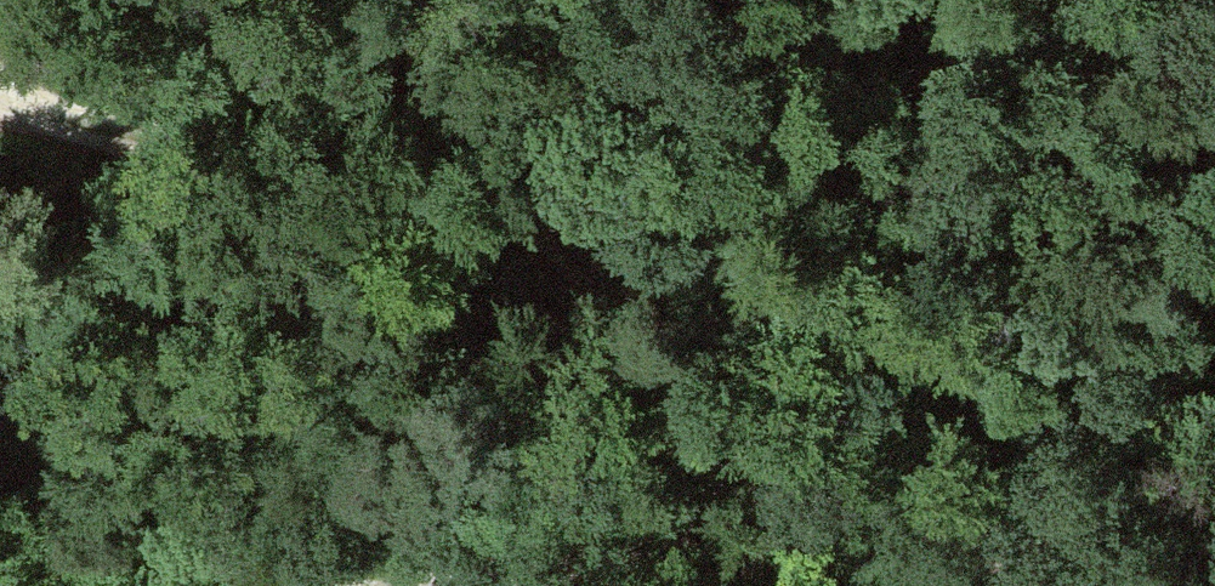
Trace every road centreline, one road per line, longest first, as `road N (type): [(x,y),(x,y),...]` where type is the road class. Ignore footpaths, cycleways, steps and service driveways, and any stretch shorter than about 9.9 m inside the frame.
road 1 (track): [(0,101),(122,139),(333,154),(467,187),(537,233),(682,354),(769,455),(828,494),(921,536),(998,558),(1067,555),(1214,518)]
road 2 (track): [(769,455),(636,540),(580,560),(420,585)]

